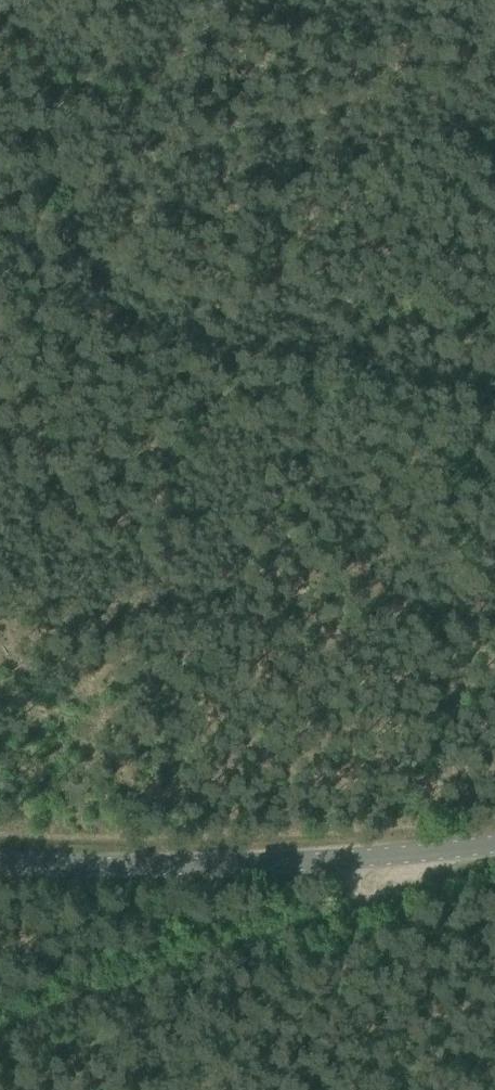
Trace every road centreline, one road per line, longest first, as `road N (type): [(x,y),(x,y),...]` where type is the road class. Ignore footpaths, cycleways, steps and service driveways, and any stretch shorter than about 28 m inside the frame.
road 1 (unclassified): [(494,841),(324,862),(0,864)]

